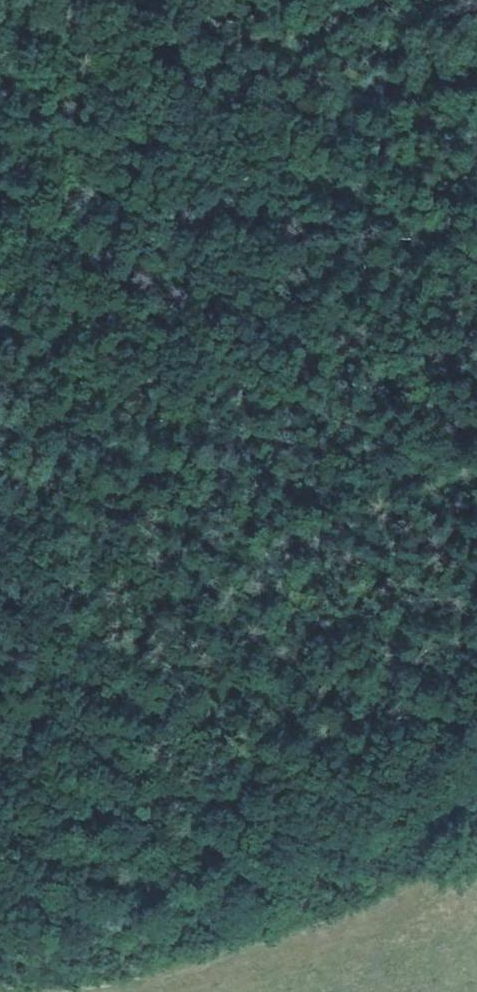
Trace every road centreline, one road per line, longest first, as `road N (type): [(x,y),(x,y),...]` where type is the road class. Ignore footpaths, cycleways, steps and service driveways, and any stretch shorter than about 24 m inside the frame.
road 1 (track): [(176,0),(0,33)]

